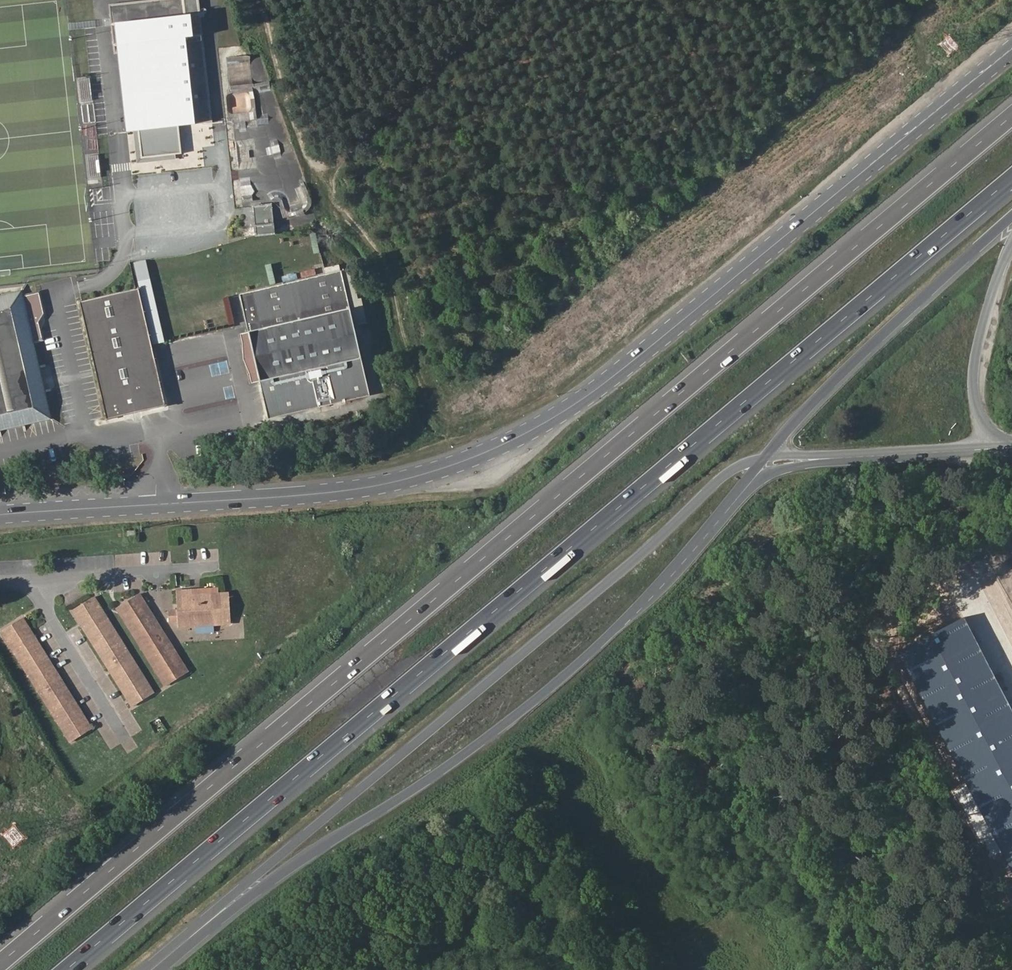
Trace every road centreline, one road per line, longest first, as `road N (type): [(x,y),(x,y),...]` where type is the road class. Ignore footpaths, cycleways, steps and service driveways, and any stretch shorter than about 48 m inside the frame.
road 1 (motorway): [(1011,114),(0,962)]
road 2 (motorway): [(67,969),(1011,178)]
road 3 (secondary): [(1011,49),(624,367),(507,444),(364,488),(0,515)]
road 4 (secondary): [(769,453),(722,477),(242,895)]
road 5 (secondary): [(242,895),(498,729),(645,599)]
road 6 (track): [(323,174),(382,267),(408,362),(440,414),(451,420),(503,409),(519,438)]
road 7 (motorway): [(769,453),(1011,216)]
road 8 (track): [(514,0),(323,174)]
road 9 (tertiary): [(645,599),(680,572),(760,480),(836,457)]
road 10 (motorway): [(1010,446),(989,430),(975,394),(984,327),(1011,245)]
road 11 (secondary): [(645,599),(769,453)]
road 12 (track): [(323,174),(285,89),(262,0)]
road 13 (tertiary): [(1010,446),(836,457)]

